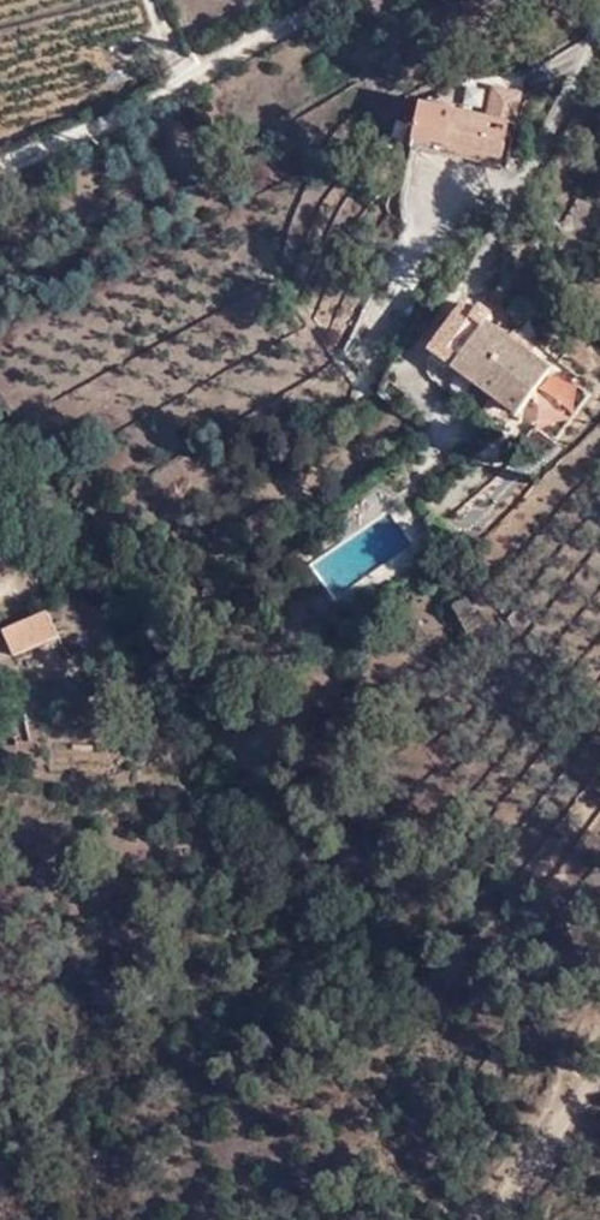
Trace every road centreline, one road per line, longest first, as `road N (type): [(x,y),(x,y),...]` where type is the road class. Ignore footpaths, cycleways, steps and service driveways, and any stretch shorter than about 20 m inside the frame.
road 1 (unclassified): [(341,0),(127,121),(0,173)]
road 2 (track): [(480,1219),(599,1067)]

